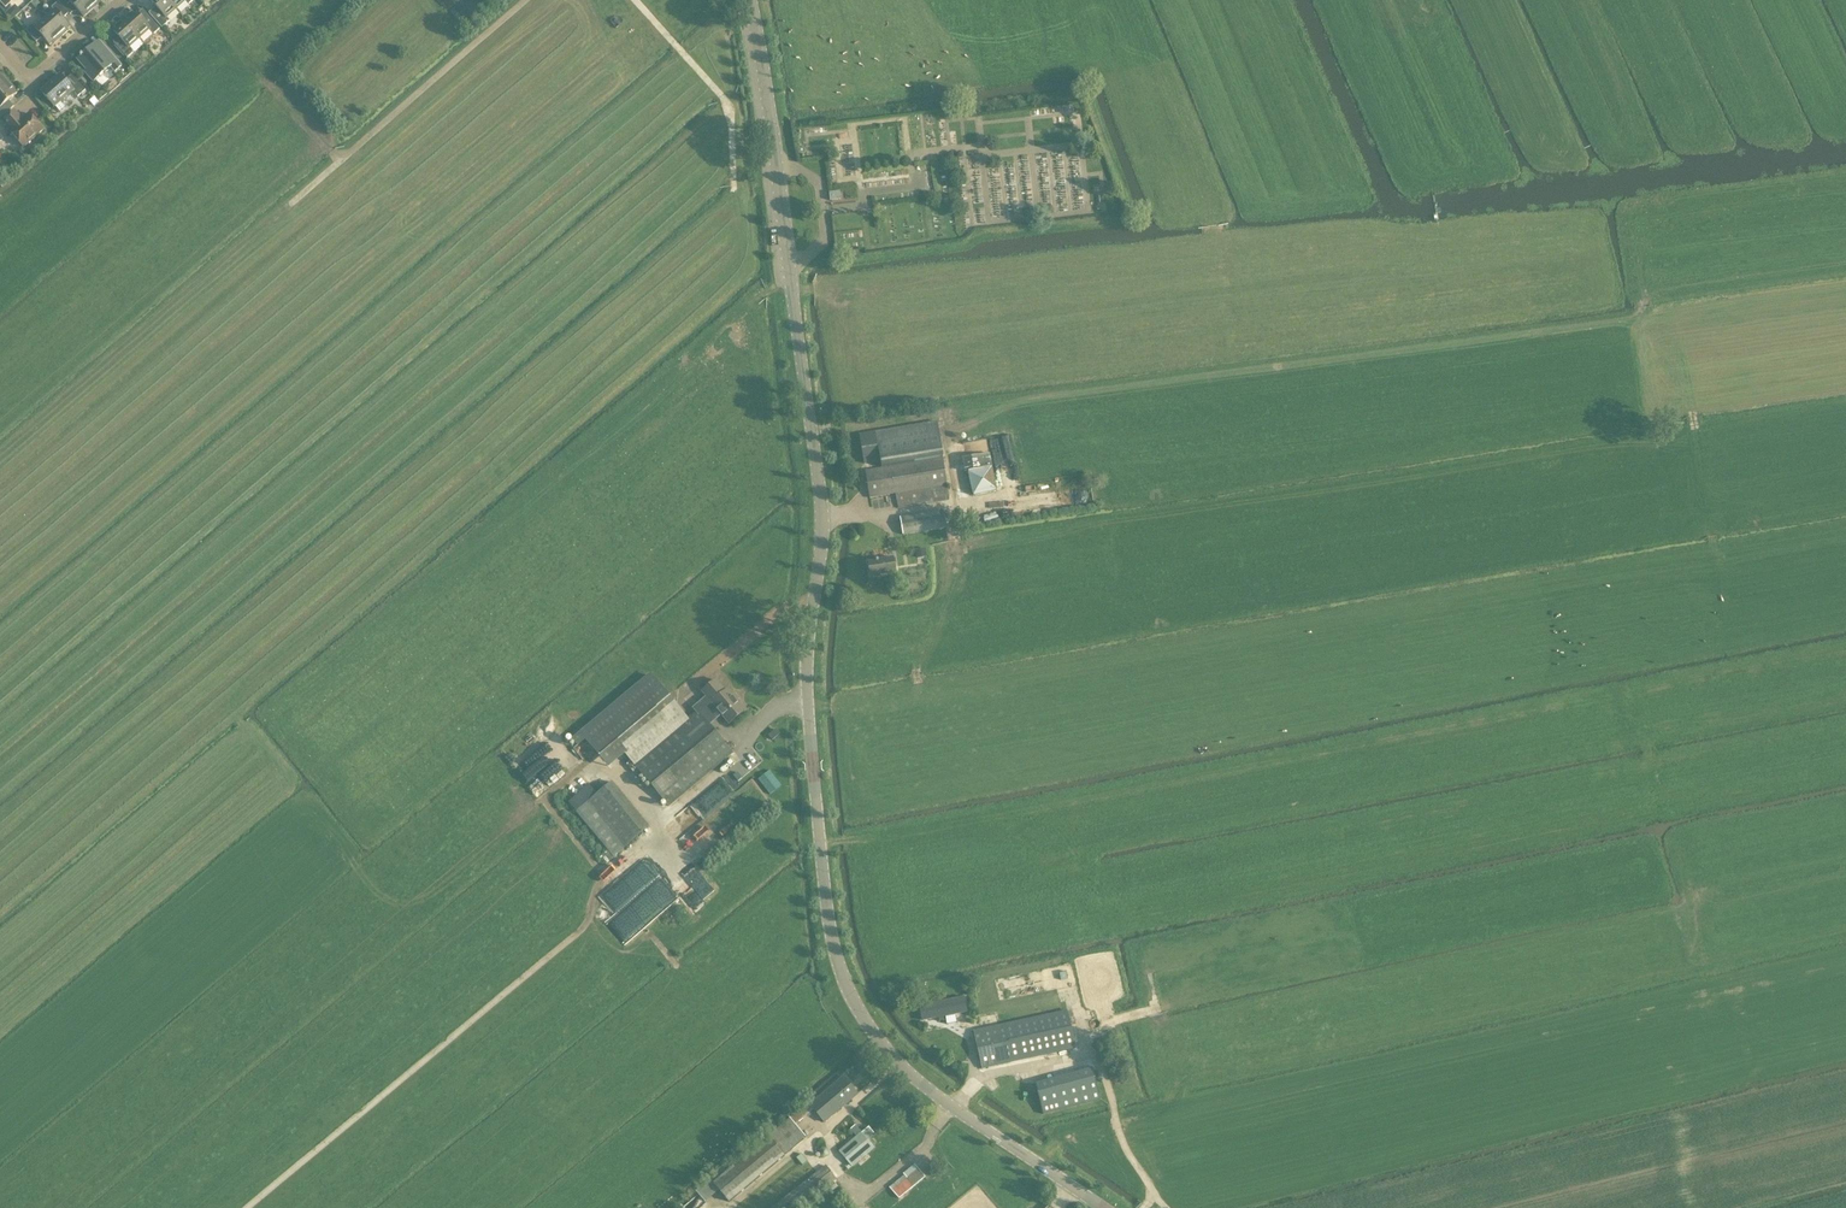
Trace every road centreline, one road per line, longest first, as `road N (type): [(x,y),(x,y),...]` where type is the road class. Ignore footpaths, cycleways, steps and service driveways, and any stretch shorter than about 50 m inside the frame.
road 1 (tertiary): [(1100,1207),(907,1074),(841,980),(808,694),(821,505),(748,0)]
road 2 (track): [(241,1207),(579,933),(604,881),(639,855)]
road 3 (residential): [(120,0),(30,79),(0,44)]

